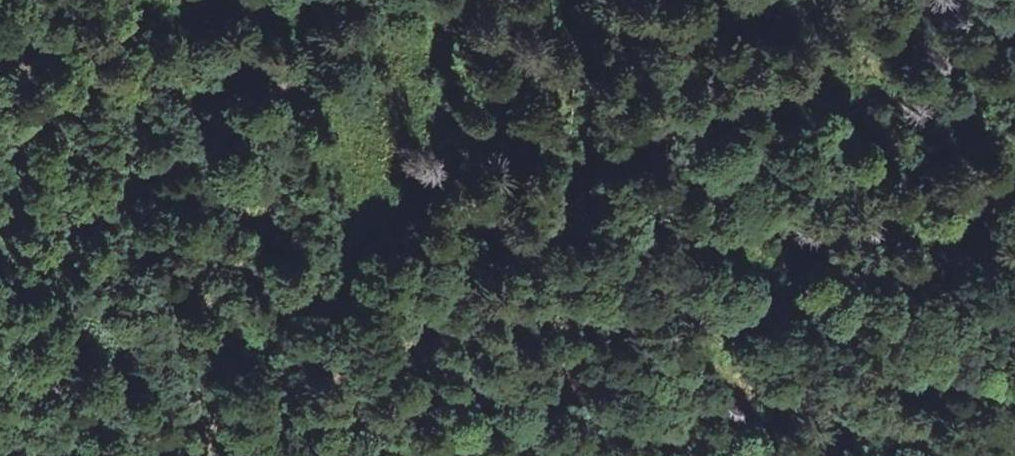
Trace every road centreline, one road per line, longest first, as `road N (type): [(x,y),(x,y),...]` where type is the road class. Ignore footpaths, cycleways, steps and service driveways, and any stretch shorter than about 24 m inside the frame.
road 1 (track): [(218,455),(329,302),(345,253),(347,173),(282,0)]
road 2 (track): [(261,406),(360,373),(452,273),(513,254)]
road 3 (track): [(657,455),(655,442),(560,379),(516,386)]

